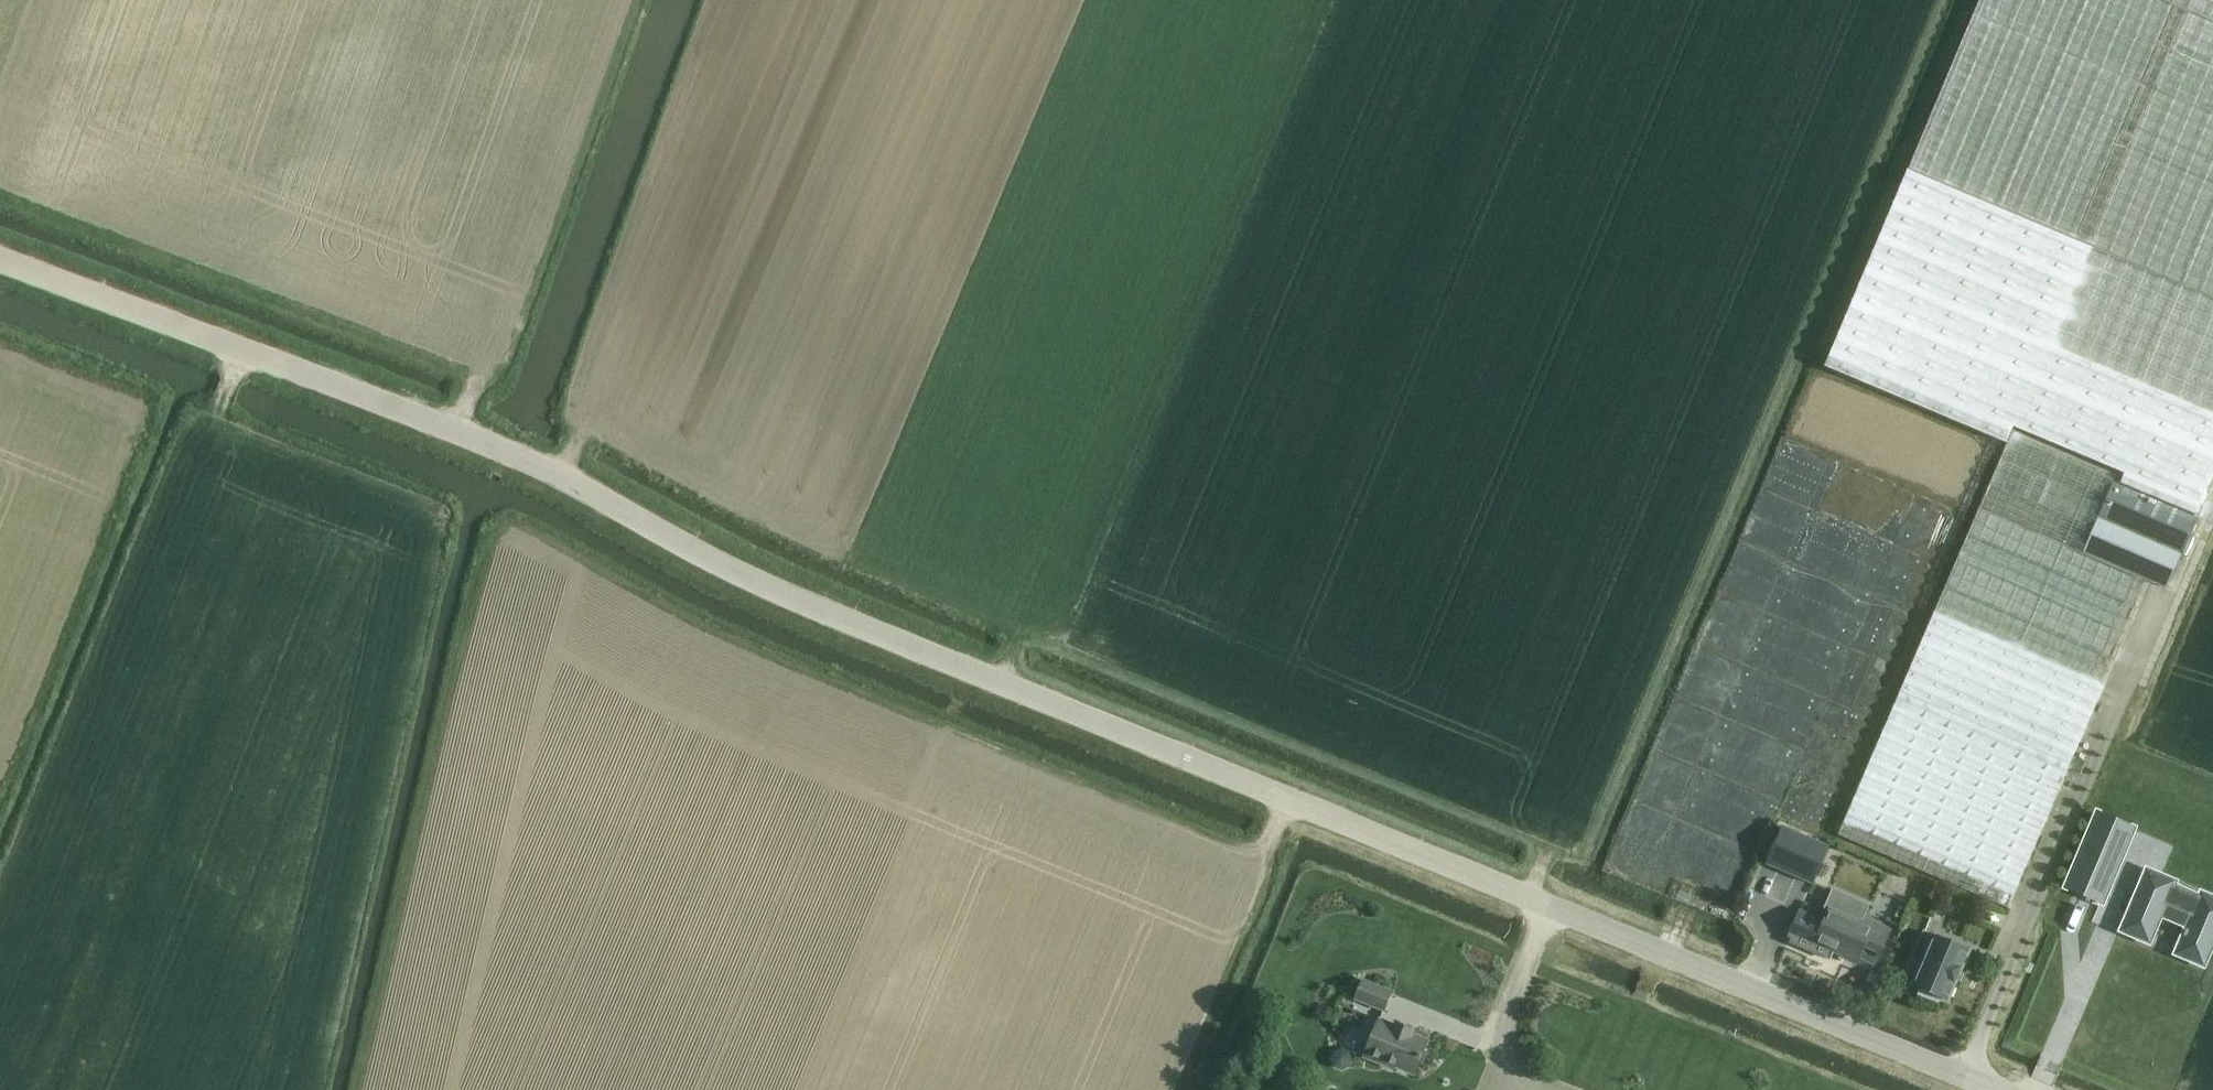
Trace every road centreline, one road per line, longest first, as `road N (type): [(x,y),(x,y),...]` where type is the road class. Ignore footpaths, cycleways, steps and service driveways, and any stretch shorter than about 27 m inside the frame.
road 1 (unclassified): [(1998,1089),(797,602),(522,460),(0,260)]

